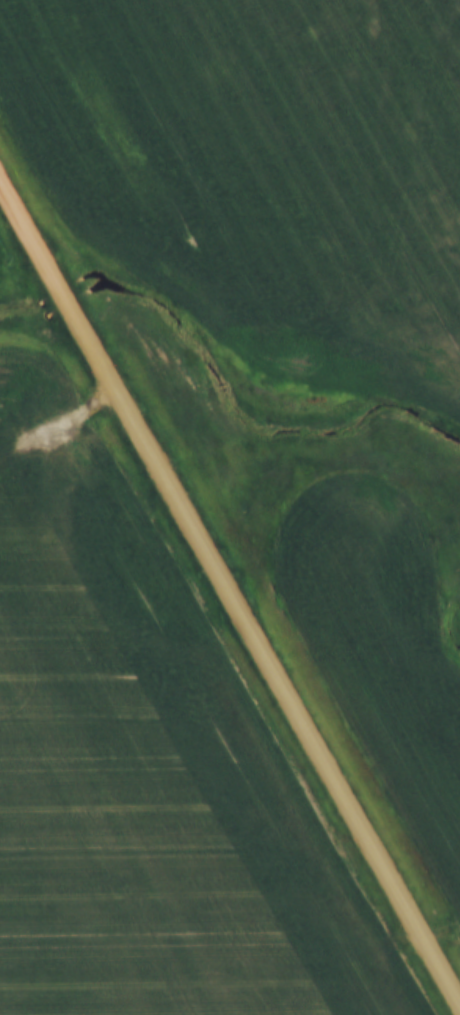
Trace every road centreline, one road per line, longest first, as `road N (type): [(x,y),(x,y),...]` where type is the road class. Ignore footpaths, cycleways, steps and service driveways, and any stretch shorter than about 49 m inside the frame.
road 1 (tertiary): [(459,998),(0,176)]

